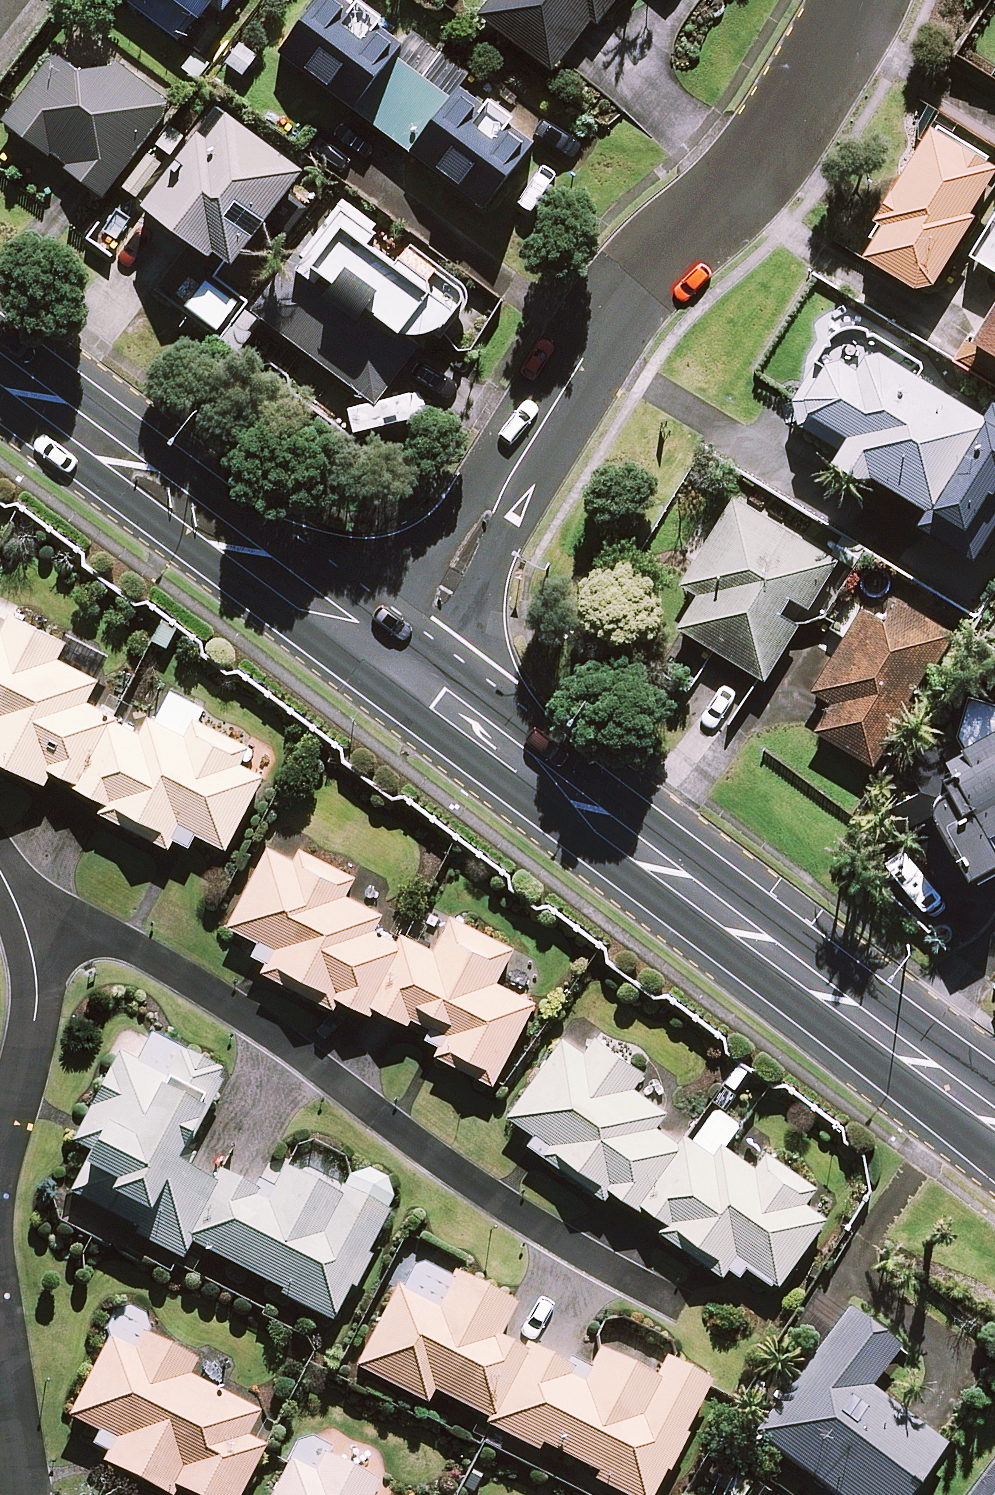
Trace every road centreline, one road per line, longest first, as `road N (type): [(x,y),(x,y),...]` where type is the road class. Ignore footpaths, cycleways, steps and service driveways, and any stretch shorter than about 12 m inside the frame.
road 1 (residential): [(401,671),(631,288),(783,137),(863,0)]
road 2 (unclassified): [(691,1310),(562,1245),(233,1007),(133,949),(26,923)]
road 3 (secondary): [(401,671),(949,1085)]
road 4 (secondary): [(0,374),(401,671)]
road 5 (unclassified): [(0,1226),(33,1011),(26,923)]
road 6 (unclassified): [(32,1494),(4,1316)]

